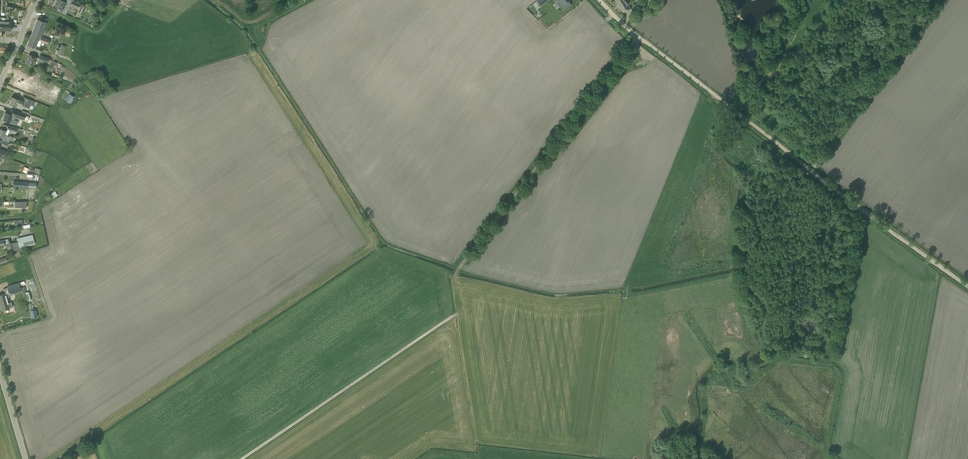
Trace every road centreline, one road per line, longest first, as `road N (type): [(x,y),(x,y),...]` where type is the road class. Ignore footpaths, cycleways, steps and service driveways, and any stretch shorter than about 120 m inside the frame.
road 1 (unclassified): [(638,37),(455,276)]
road 2 (track): [(241,458),(457,314),(455,276)]
road 3 (track): [(787,152),(967,287)]
road 4 (track): [(638,37),(787,152)]

